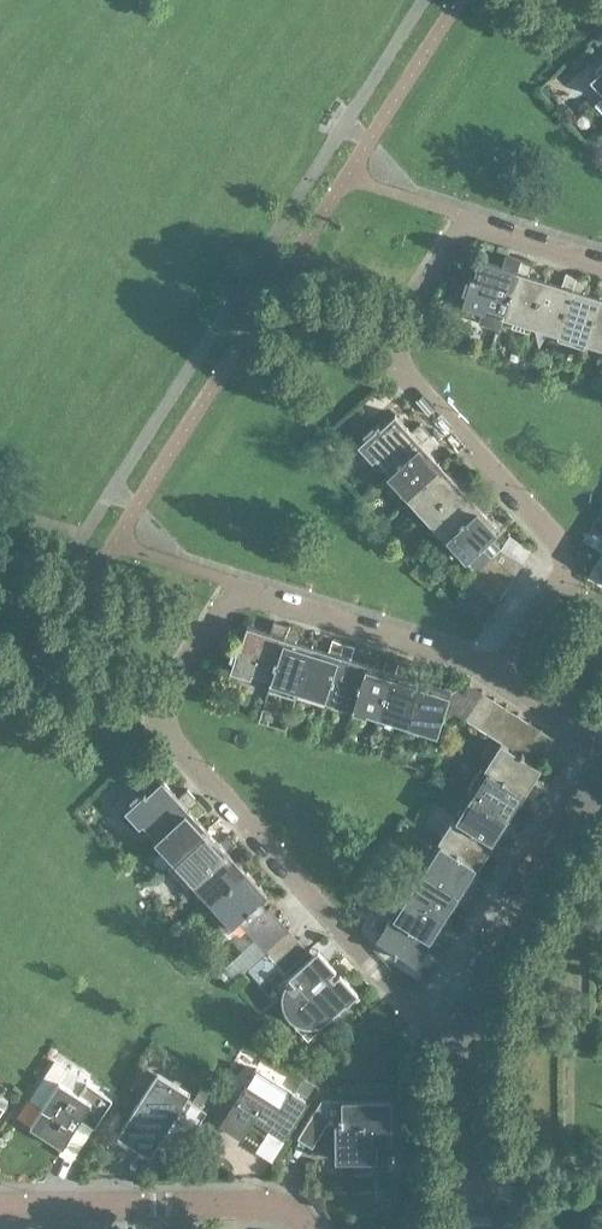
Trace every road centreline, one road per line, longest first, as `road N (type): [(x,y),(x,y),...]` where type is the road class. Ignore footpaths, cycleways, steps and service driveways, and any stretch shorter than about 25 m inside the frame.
road 1 (residential): [(504,678),(244,583),(169,698),(169,724),(368,958),(413,997),(470,1012)]
road 2 (residential): [(601,259),(467,217),(387,345),(511,480),(571,560),(504,678)]
road 3 (residential): [(307,1228),(282,1209),(259,1205),(0,1208)]
road 4 (unclassified): [(470,1012),(478,941),(519,859),(584,762)]
road 5 (unclassified): [(478,1228),(470,1012)]

